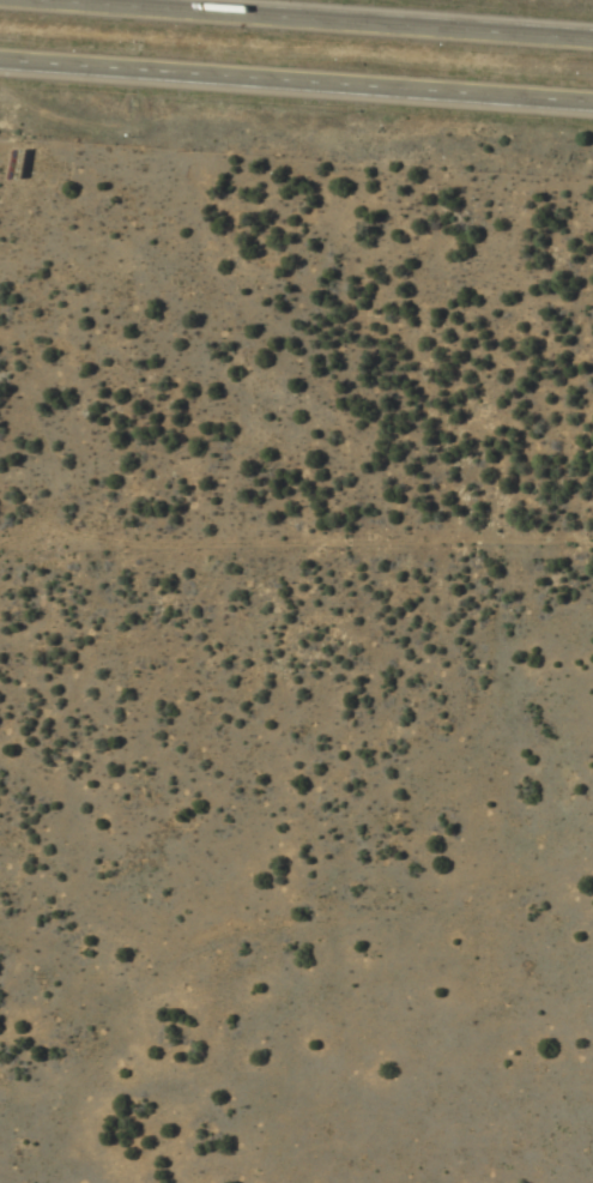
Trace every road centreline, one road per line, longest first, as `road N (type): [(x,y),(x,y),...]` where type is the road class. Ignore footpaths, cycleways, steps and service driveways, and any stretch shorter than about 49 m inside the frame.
road 1 (motorway): [(0,60),(592,103)]
road 2 (motorway): [(592,45),(0,3)]

